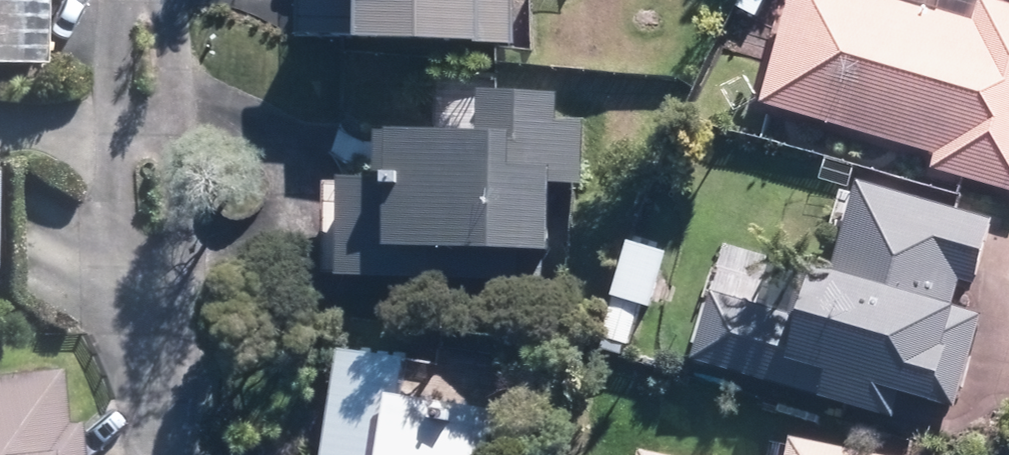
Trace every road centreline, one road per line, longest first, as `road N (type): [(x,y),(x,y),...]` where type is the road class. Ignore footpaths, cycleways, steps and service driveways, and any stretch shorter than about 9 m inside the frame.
road 1 (residential): [(179,454),(157,0)]

